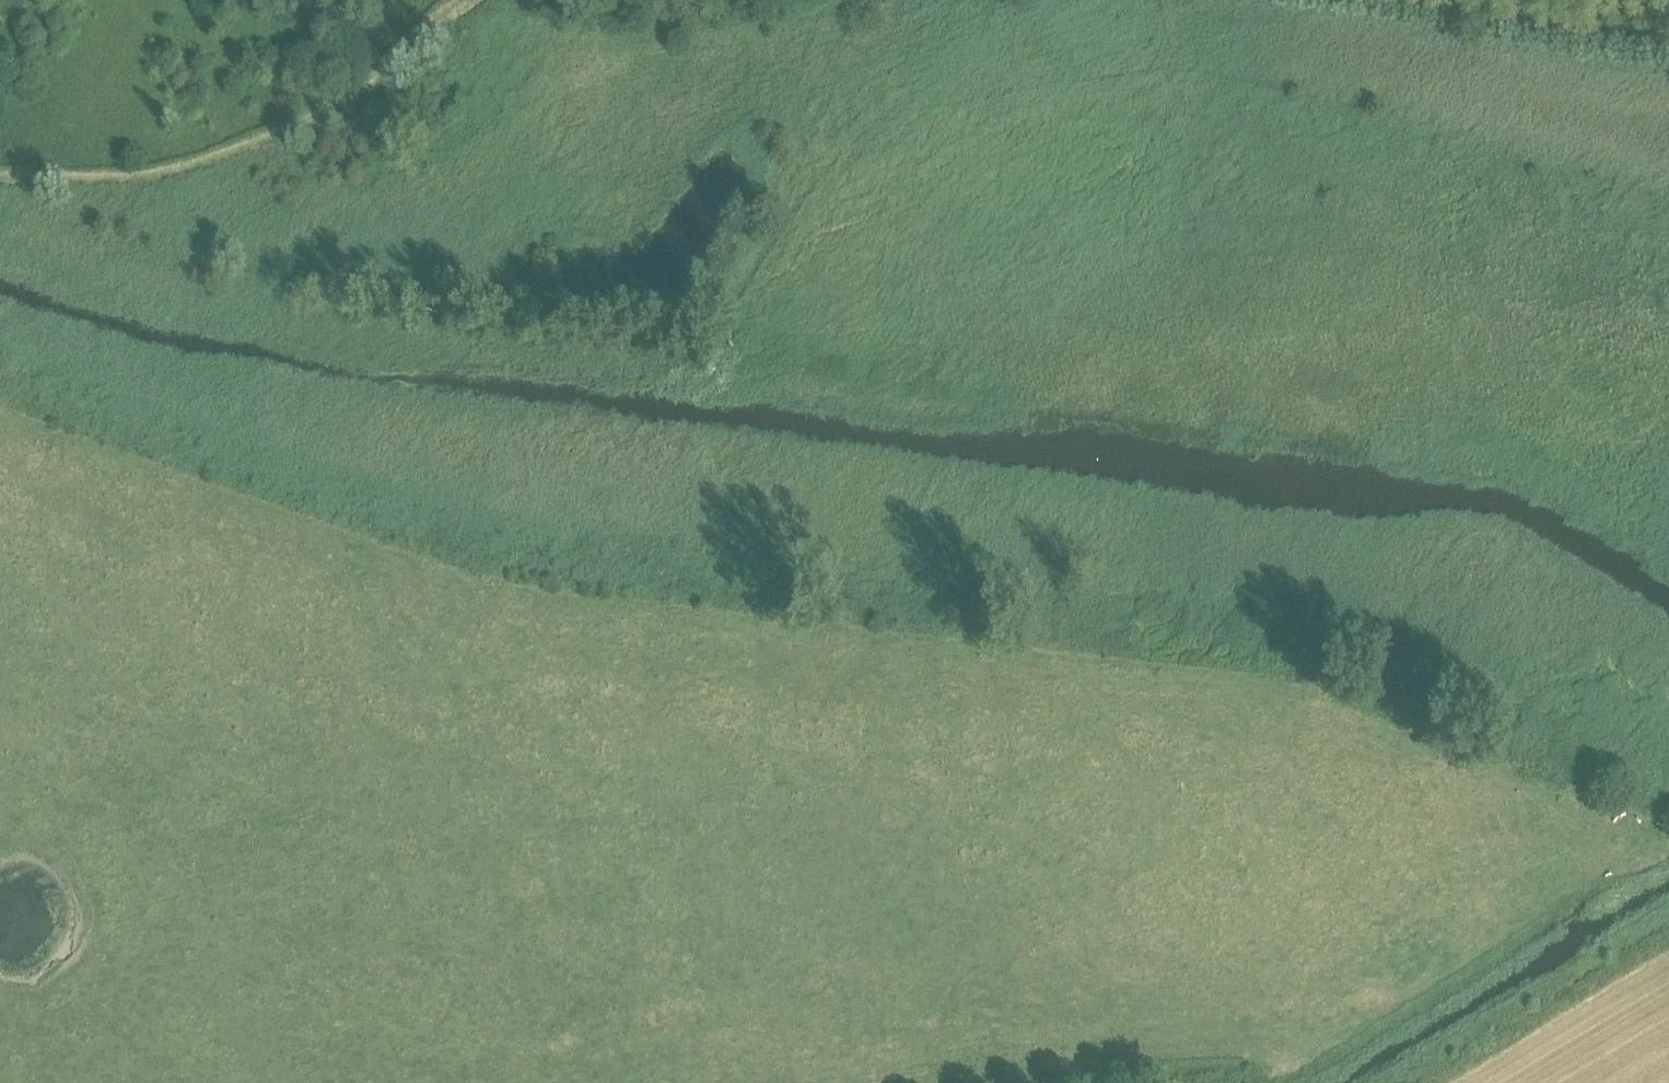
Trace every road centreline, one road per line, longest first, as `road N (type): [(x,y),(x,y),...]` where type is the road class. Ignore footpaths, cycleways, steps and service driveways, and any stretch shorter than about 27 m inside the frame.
road 1 (track): [(0,179),(125,180),(285,135),(387,74),(469,0)]

